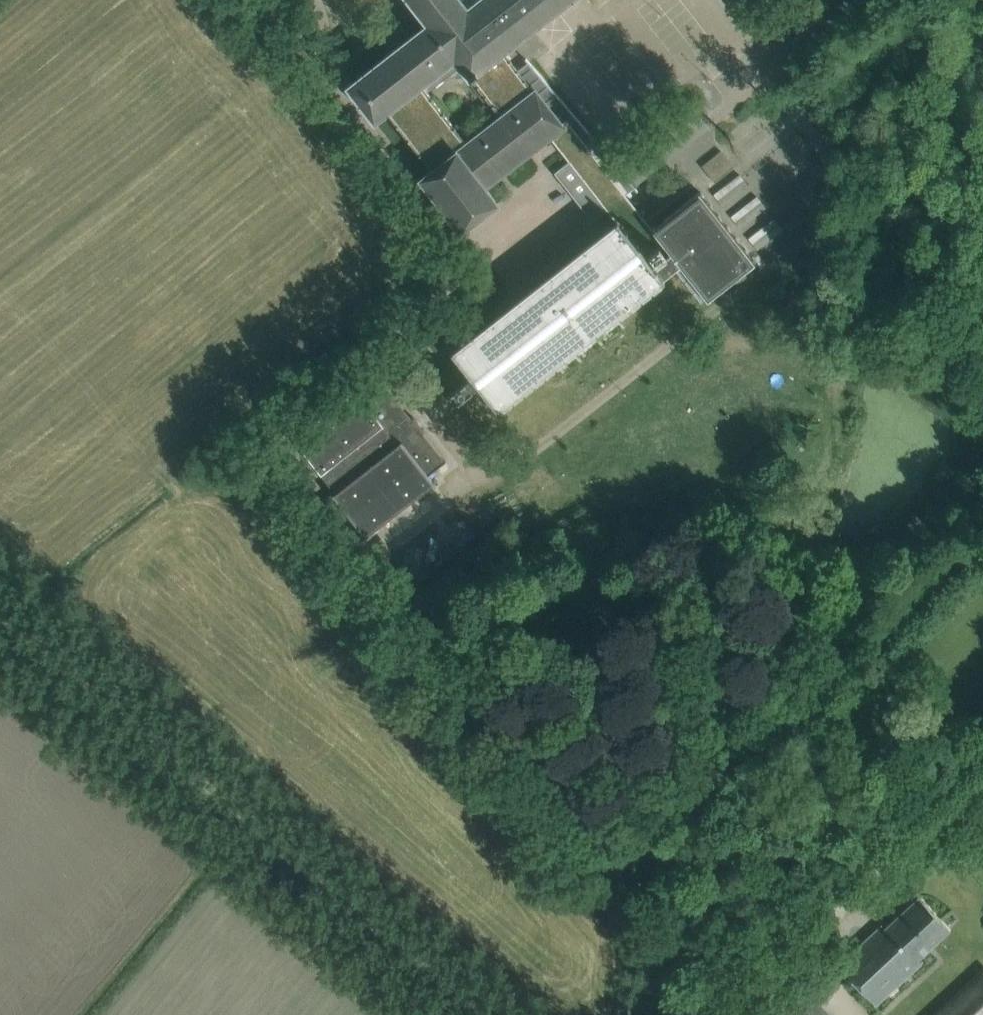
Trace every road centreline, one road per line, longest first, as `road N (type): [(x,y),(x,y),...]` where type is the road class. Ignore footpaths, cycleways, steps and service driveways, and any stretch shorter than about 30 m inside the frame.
road 1 (track): [(0,611),(483,1014)]
road 2 (track): [(716,1014),(982,781)]

